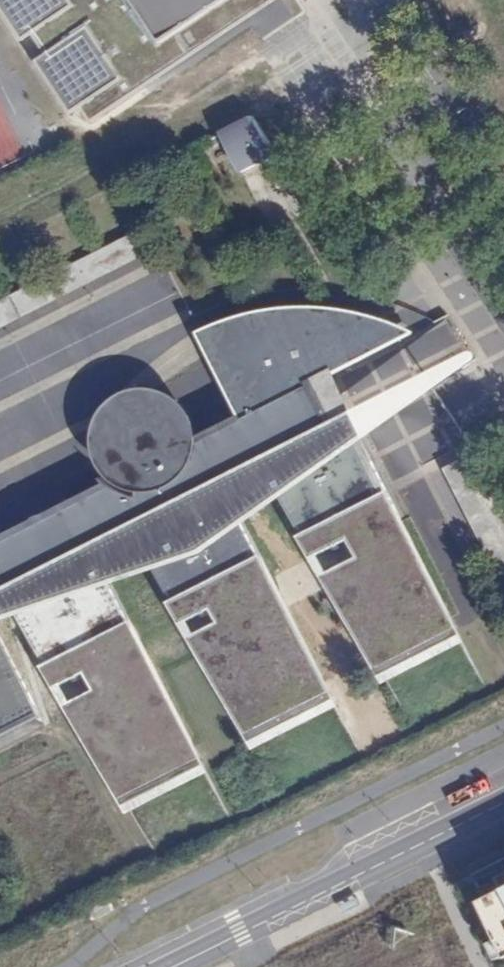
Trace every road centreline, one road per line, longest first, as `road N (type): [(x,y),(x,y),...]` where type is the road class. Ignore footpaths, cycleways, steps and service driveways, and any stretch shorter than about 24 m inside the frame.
road 1 (tertiary): [(503,804),(172,966)]
road 2 (residential): [(503,317),(385,132),(402,122)]

